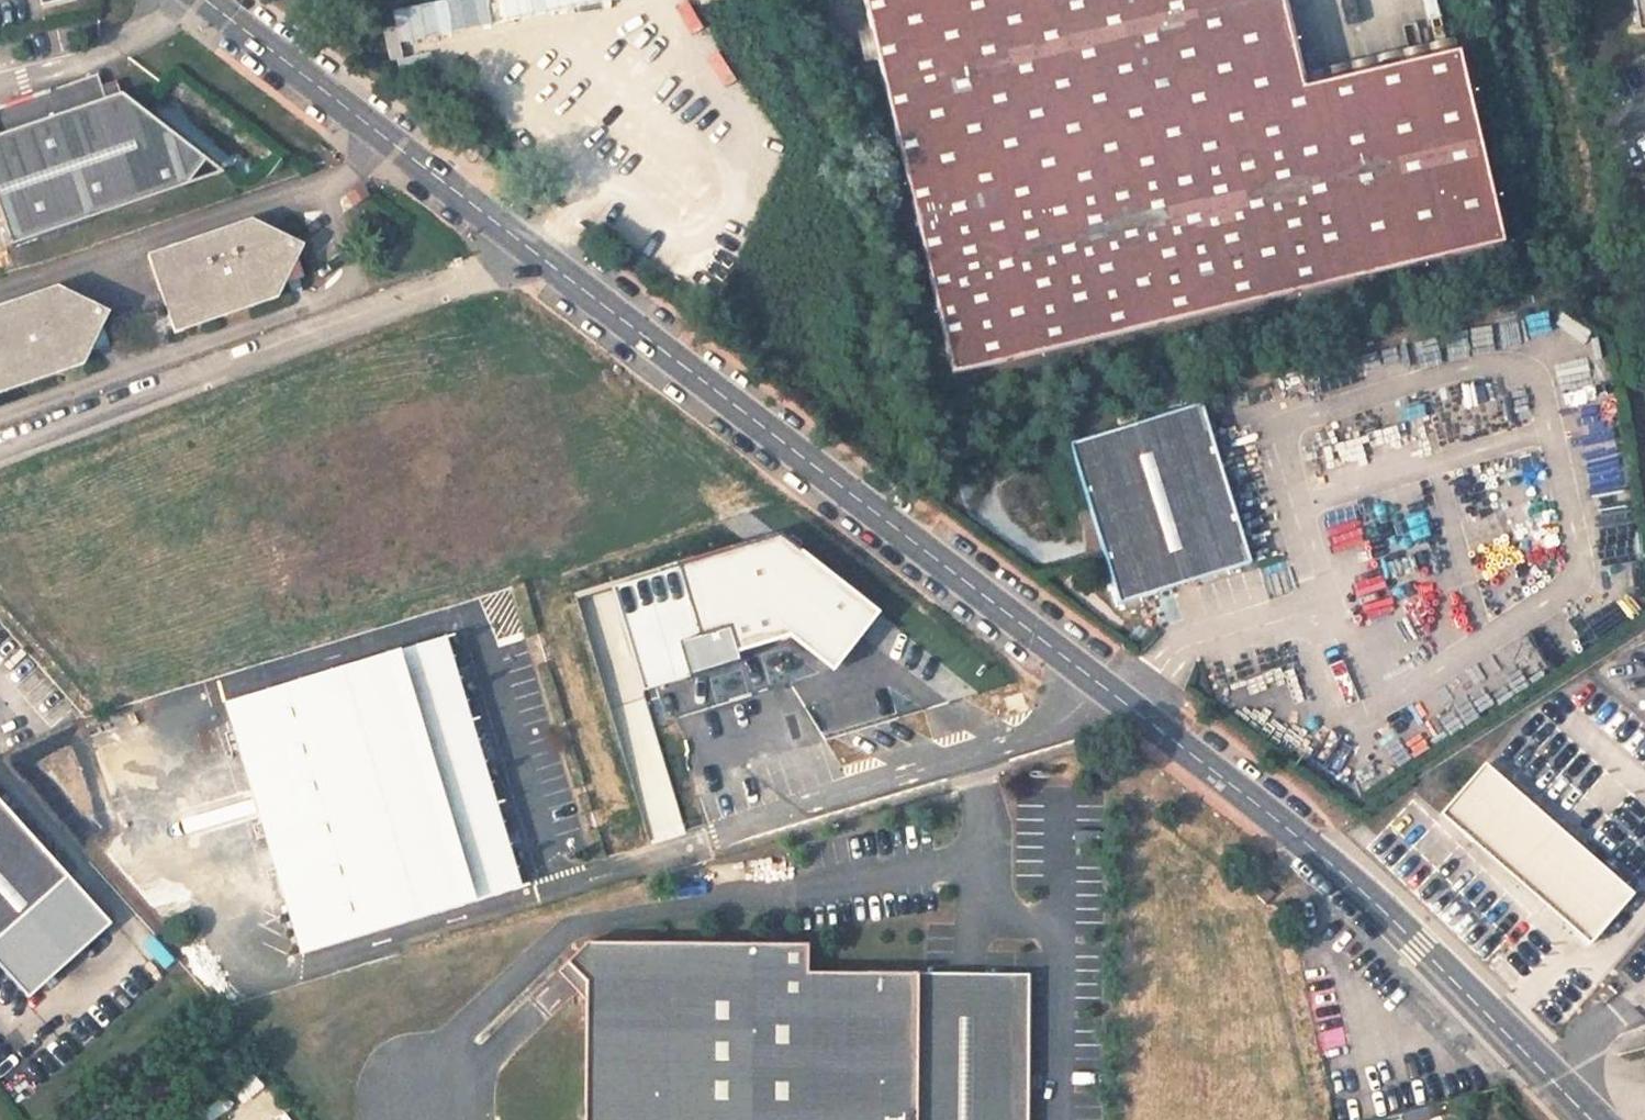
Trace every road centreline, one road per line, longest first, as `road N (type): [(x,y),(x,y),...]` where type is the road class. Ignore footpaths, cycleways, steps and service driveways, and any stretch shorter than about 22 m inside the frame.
road 1 (tertiary): [(1595,1119),(1422,945),(1272,811),(207,0)]

